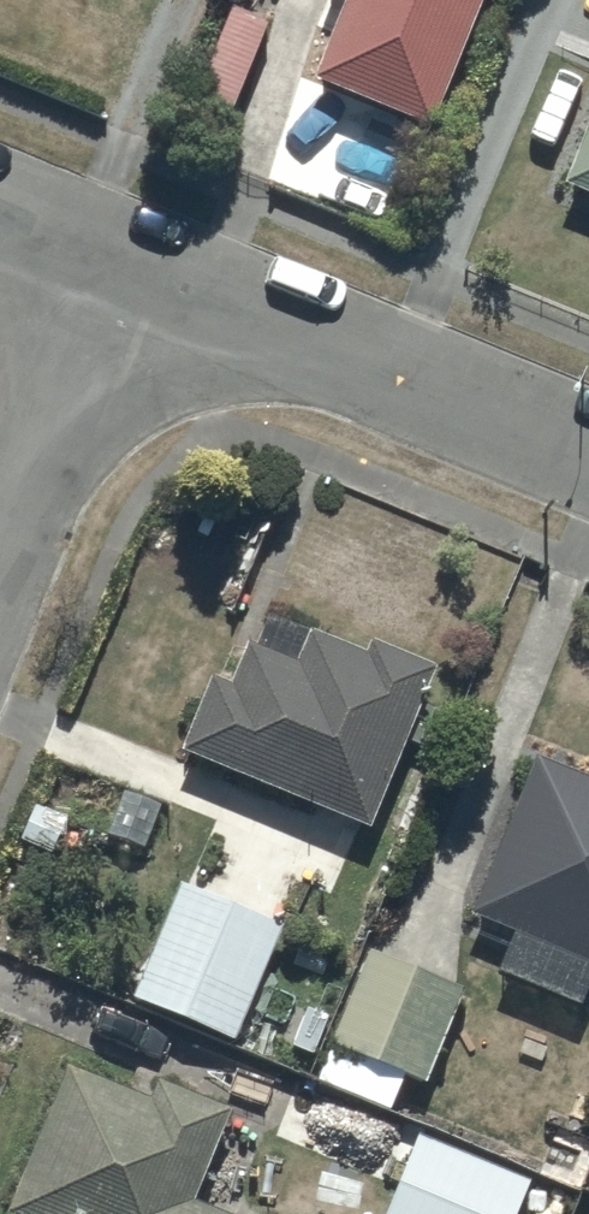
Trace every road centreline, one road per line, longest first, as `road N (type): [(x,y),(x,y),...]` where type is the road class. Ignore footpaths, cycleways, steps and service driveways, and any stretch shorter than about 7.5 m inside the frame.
road 1 (residential): [(114,268),(588,458)]
road 2 (residential): [(0,547),(114,268)]
road 3 (residential): [(0,219),(114,268)]

